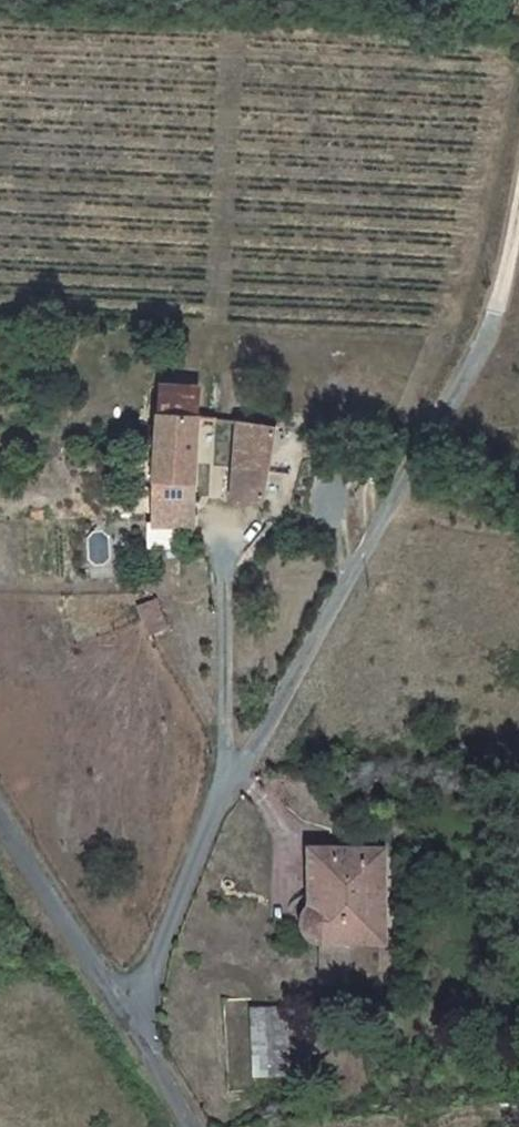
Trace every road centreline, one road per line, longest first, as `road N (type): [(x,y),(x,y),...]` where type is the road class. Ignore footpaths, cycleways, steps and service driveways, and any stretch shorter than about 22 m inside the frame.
road 1 (residential): [(122,1007),(144,981),(173,897),(274,706),(495,318)]
road 2 (unclassified): [(122,1007),(0,825)]
road 3 (unclassified): [(201,1126),(122,1007)]
road 4 (track): [(518,197),(495,318)]

